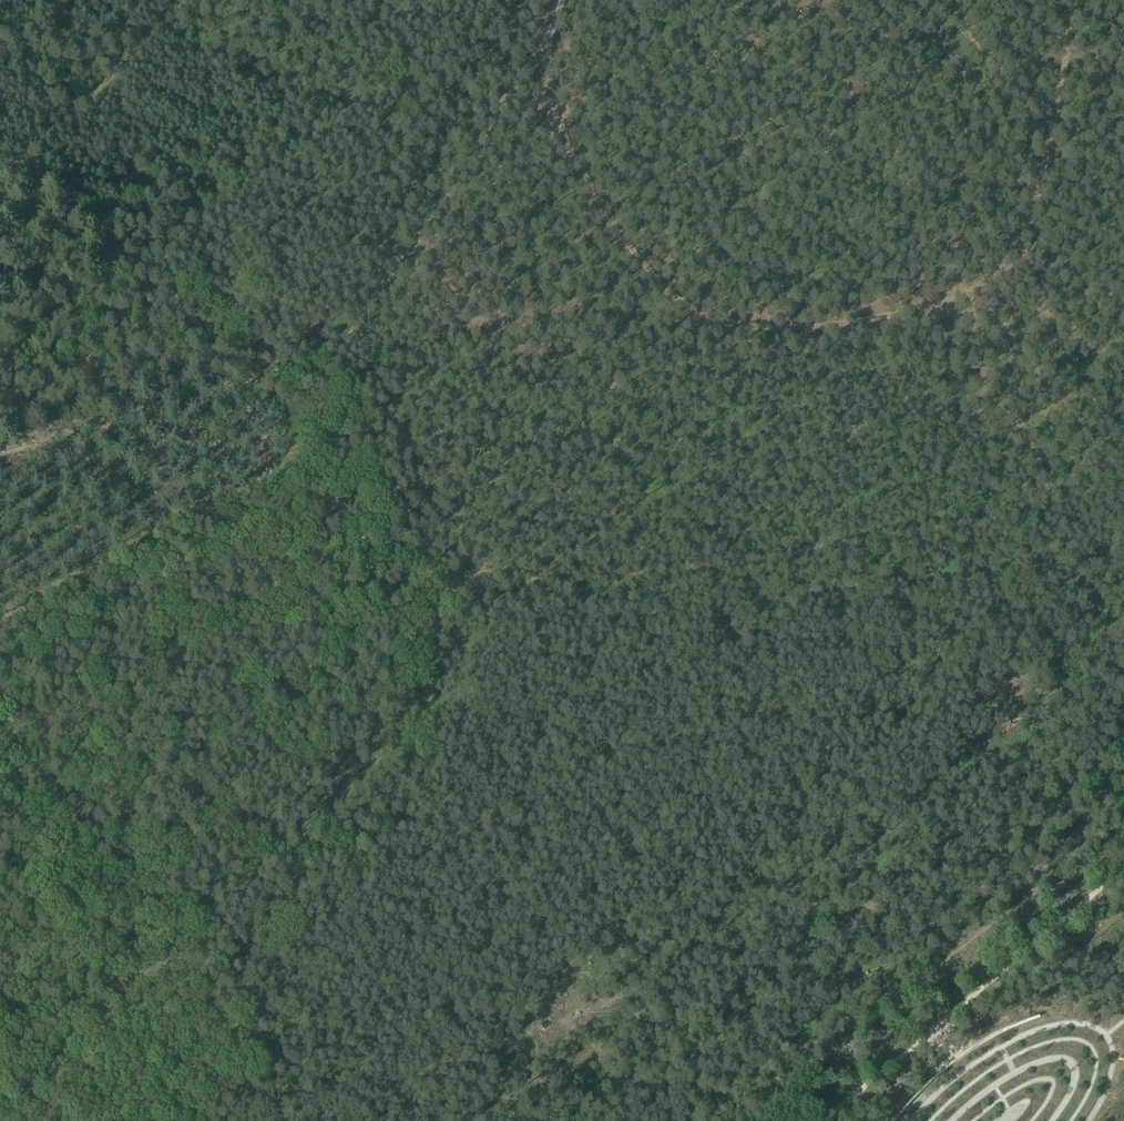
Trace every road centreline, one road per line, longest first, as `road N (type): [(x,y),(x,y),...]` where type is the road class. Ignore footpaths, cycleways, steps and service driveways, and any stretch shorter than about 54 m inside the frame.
road 1 (track): [(545,53),(552,105),(589,189),(633,253),(674,294),(721,317),(878,316),(987,289),(1010,267),(1048,157),(1072,0)]
road 2 (track): [(278,451),(303,425),(328,358),(545,53),(561,0)]
road 3 (track): [(278,451),(0,609)]

